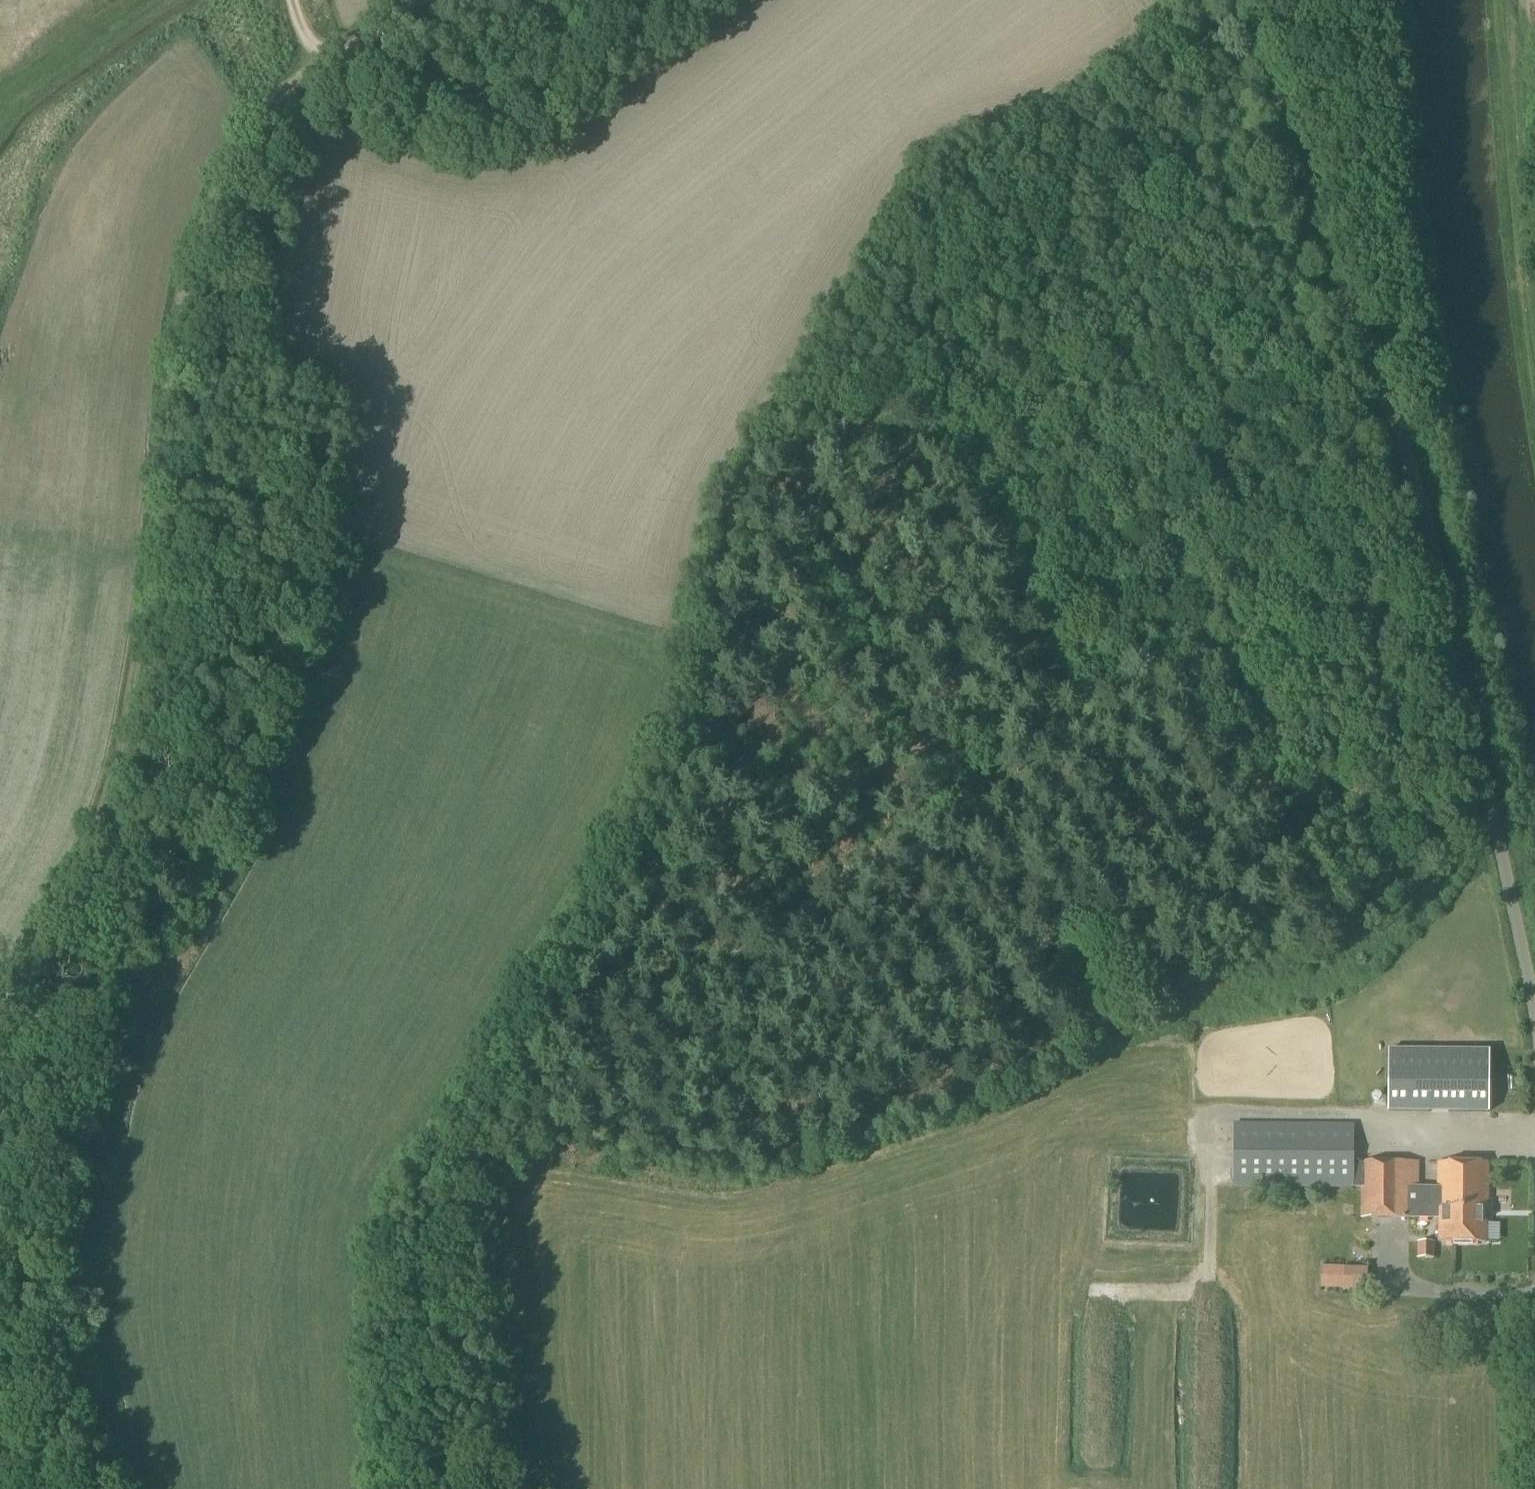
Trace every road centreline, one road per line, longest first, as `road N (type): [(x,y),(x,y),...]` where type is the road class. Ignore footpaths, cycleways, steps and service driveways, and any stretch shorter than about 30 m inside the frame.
road 1 (track): [(0,1025),(95,854),(123,755),(200,228),(273,114),(418,0)]
road 2 (unclassified): [(1534,1033),(1405,470),(1224,0)]
road 3 (track): [(0,128),(66,69),(168,0)]

